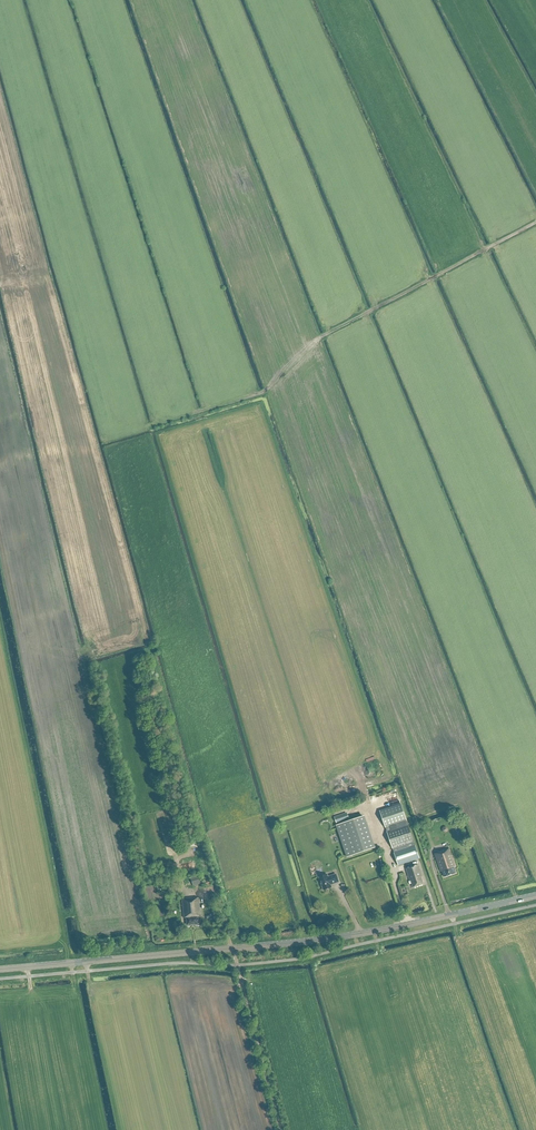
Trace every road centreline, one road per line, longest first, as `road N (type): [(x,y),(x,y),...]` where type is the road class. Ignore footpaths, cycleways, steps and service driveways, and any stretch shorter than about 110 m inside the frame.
road 1 (secondary): [(535,896),(337,937),(0,969)]

